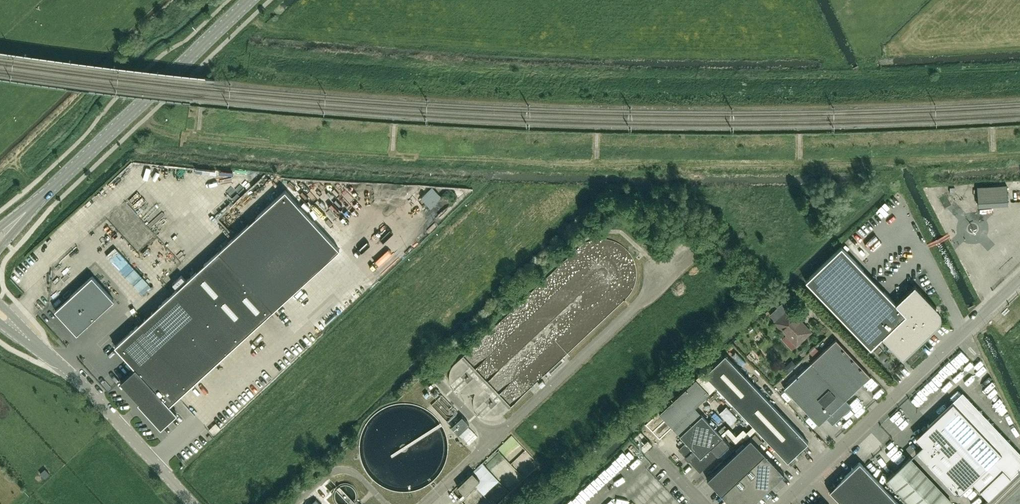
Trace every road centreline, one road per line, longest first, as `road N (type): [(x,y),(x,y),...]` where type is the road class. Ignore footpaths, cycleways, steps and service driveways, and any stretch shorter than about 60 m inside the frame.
road 1 (track): [(1019,154),(683,170),(365,156),(181,137),(131,114)]
road 2 (unclassified): [(782,503),(1019,280)]
road 3 (secondary): [(15,222),(251,0)]
road 4 (tertiary): [(192,503),(93,394),(22,333)]

